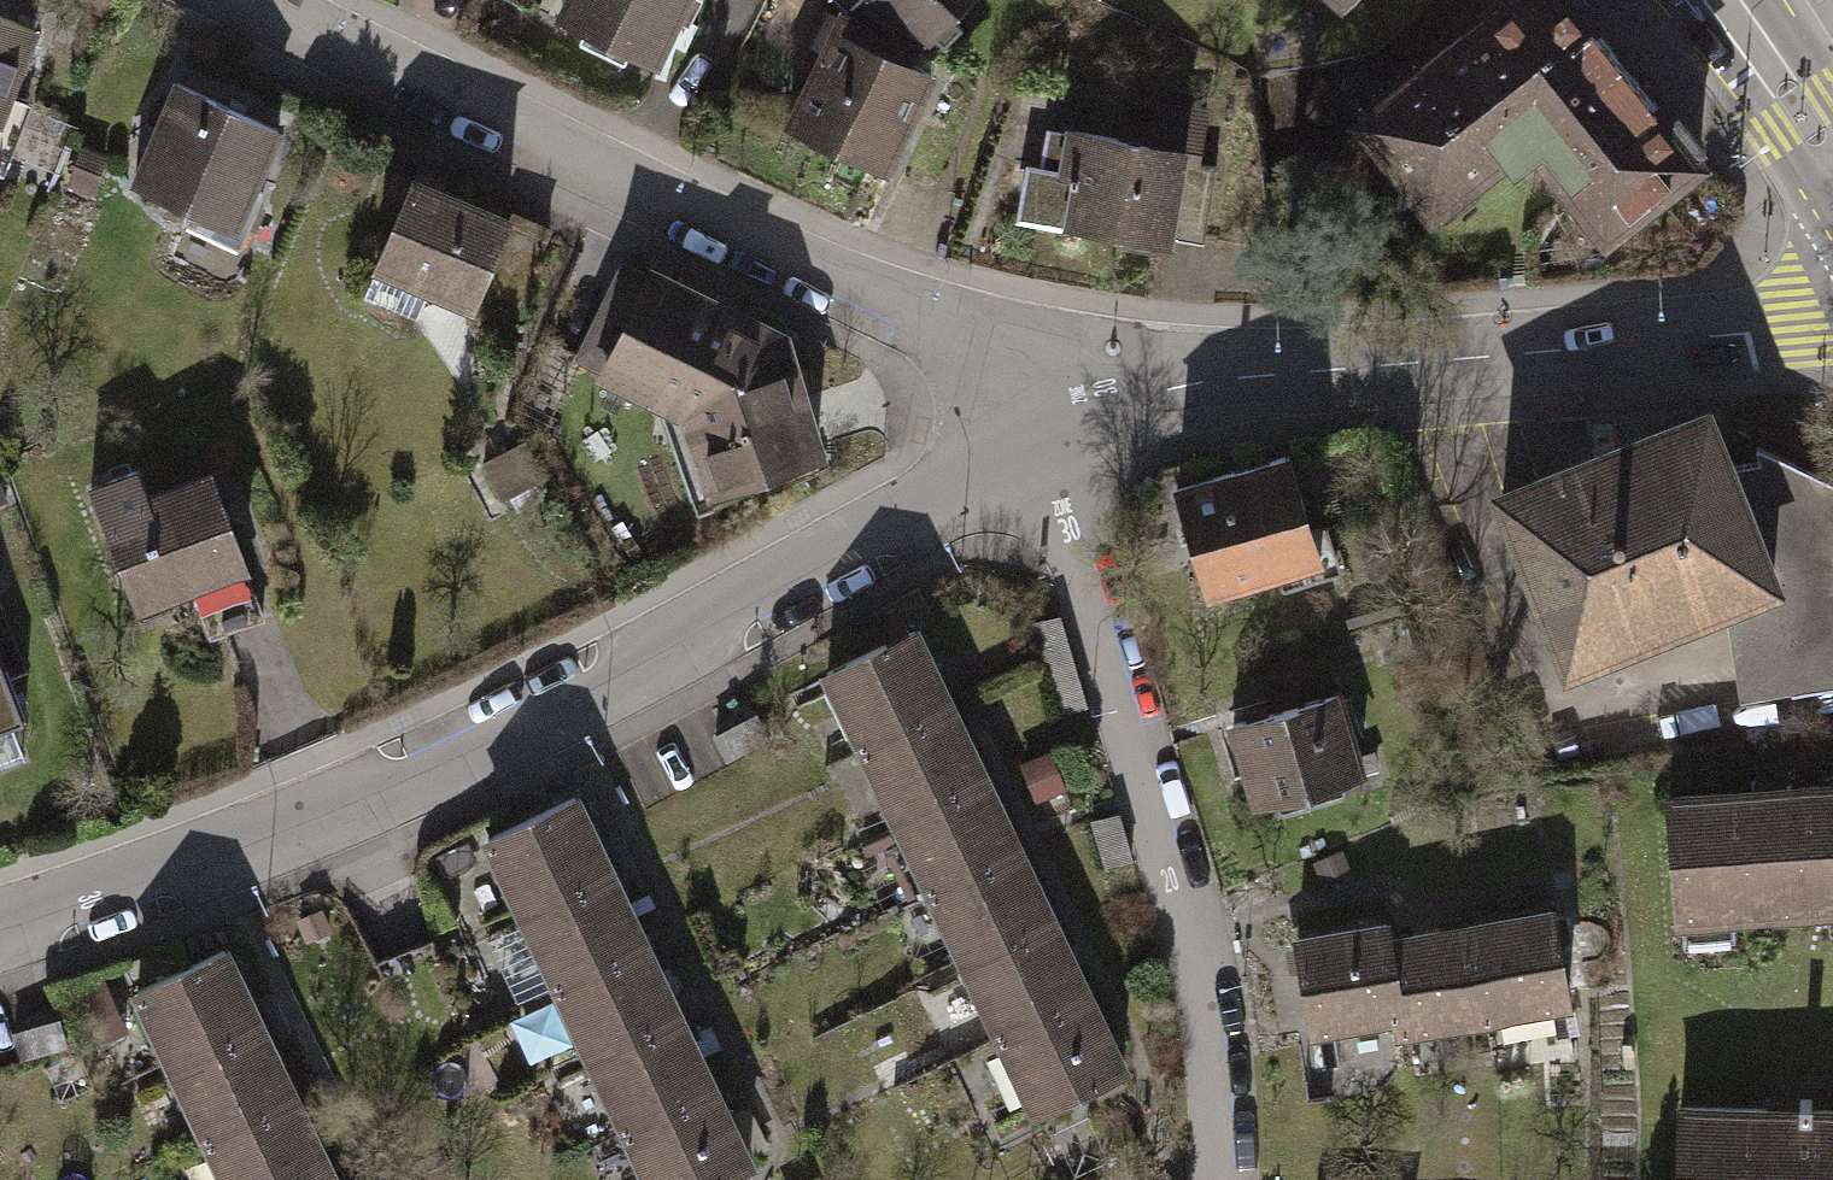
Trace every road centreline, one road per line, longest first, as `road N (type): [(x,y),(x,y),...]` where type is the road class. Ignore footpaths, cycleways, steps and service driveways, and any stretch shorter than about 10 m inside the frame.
road 1 (residential): [(1041,428),(887,523),(528,718),(306,818),(0,924)]
road 2 (residential): [(1041,428),(977,340),(255,0)]
road 3 (residential): [(1832,326),(1289,372),(1041,428)]
road 4 (residential): [(1221,1179),(1205,992),(1041,428)]
road 5 (primary): [(1737,0),(1832,166)]

